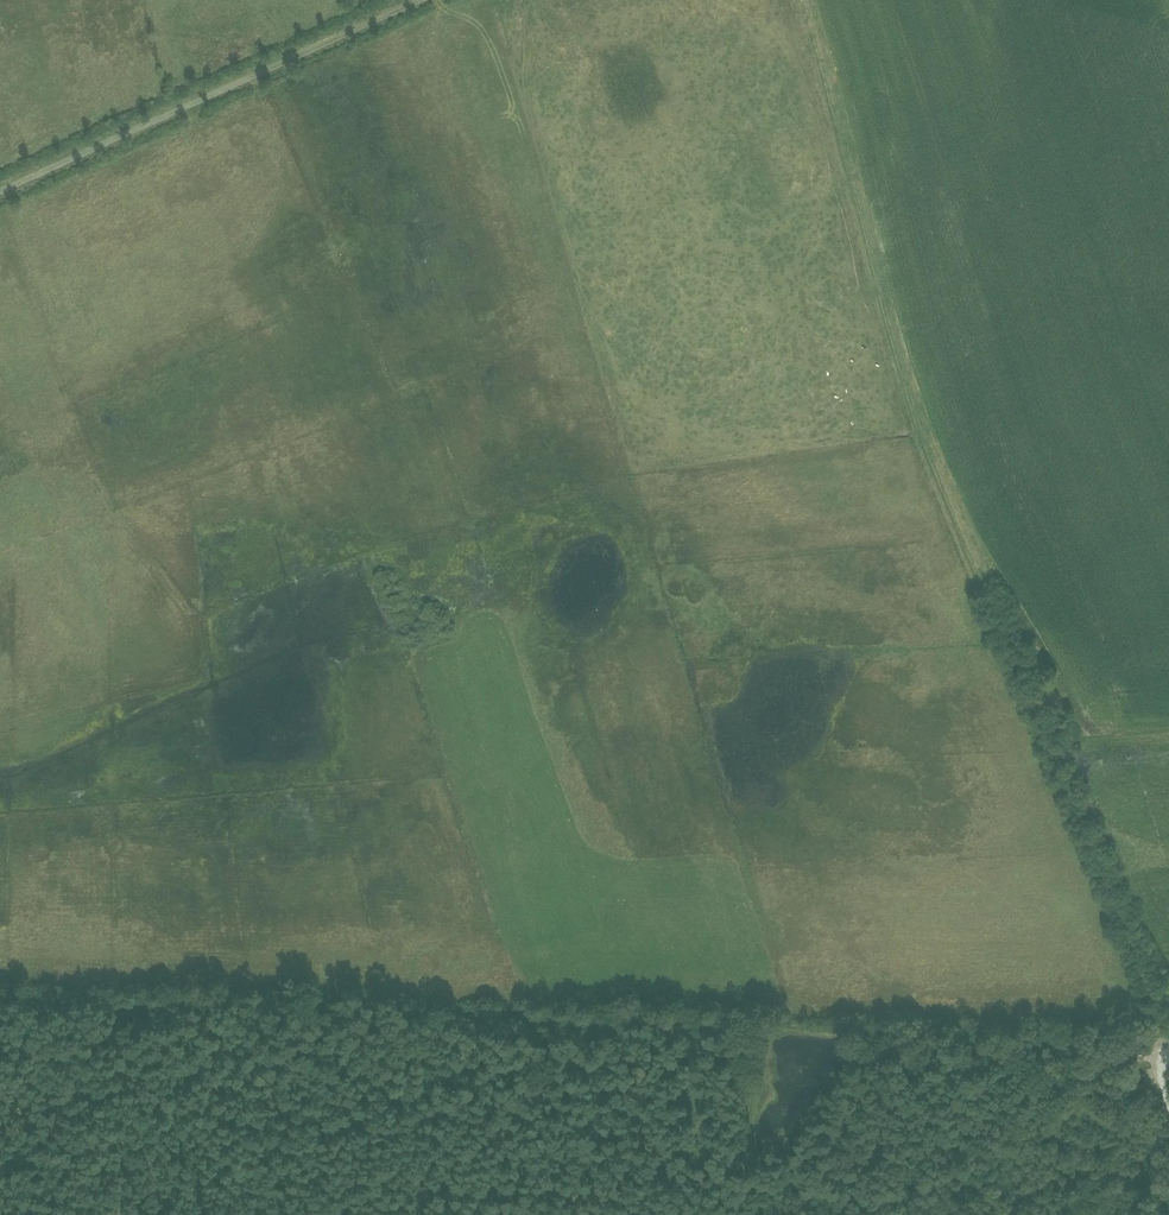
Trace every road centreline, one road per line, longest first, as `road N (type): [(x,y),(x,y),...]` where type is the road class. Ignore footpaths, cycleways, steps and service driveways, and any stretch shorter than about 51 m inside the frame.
road 1 (track): [(0,986),(1142,1024),(1158,1032)]
road 2 (track): [(795,0),(924,433),(1164,1048)]
road 3 (unclassified): [(419,0),(0,192)]

